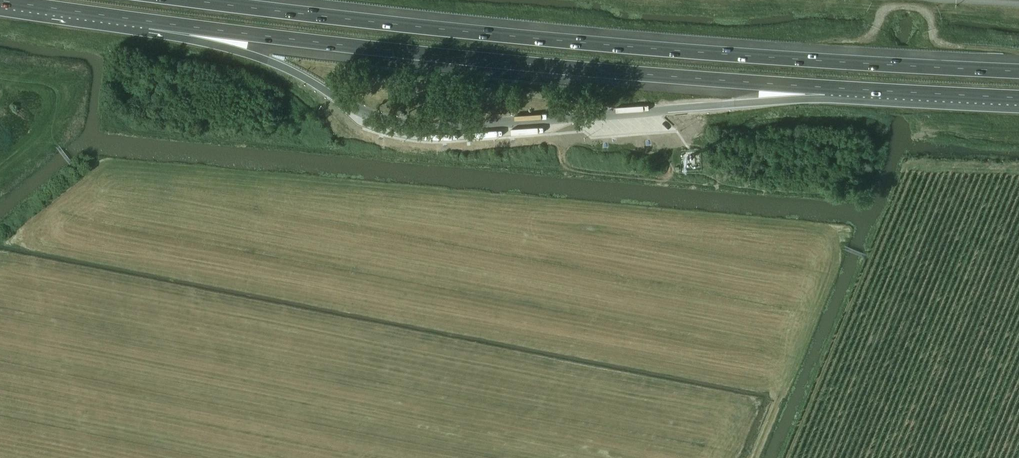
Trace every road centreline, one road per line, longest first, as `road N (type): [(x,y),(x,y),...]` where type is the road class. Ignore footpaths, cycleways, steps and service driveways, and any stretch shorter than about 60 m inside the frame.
road 1 (motorway): [(1018,71),(618,46),(189,0)]
road 2 (motorway): [(146,21),(516,63),(874,89)]
road 3 (motorway): [(146,21),(268,59),(333,95)]
road 4 (motorway): [(676,111),(874,89)]
road 5 (motorway): [(1,0),(146,21)]
road 6 (motorway): [(874,89),(1018,94)]

